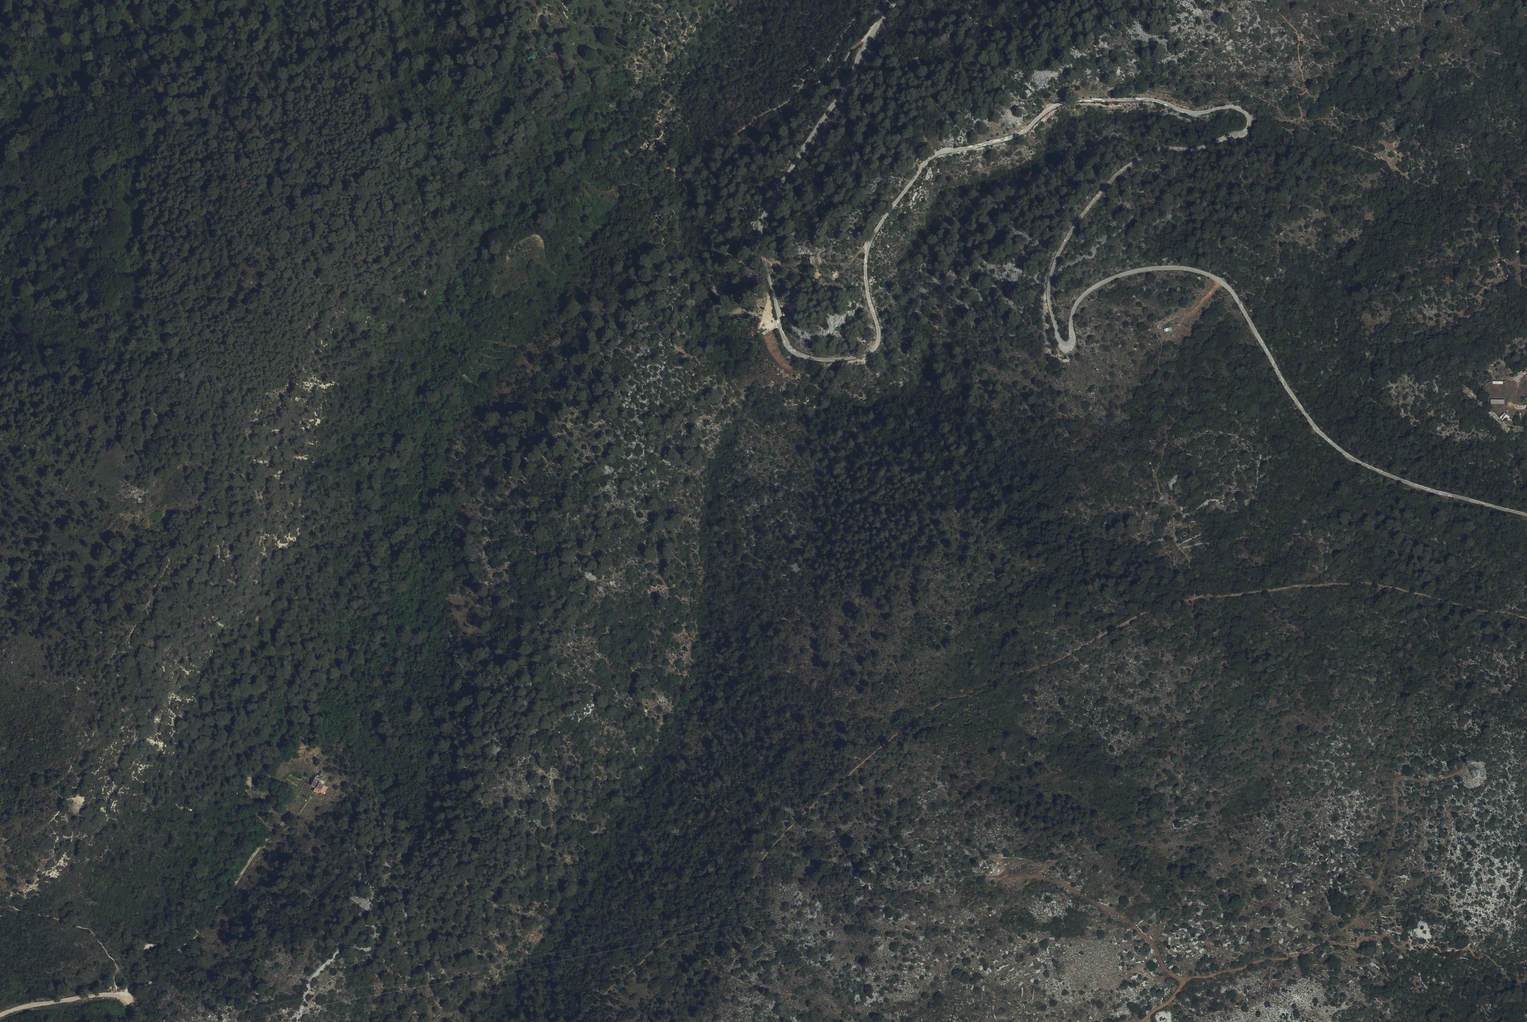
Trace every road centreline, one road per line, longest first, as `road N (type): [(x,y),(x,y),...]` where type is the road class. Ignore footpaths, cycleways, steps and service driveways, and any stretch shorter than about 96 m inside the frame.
road 1 (track): [(895,0),(761,218),(779,329),(792,352),(840,359),(878,342),(867,245),(936,154),(1021,134),(1074,101),(1151,100),(1188,114),(1240,109),(1249,122),(1239,135),(1138,159),(1087,208),(1052,268),(1048,295),(1062,344),(1071,339),(1082,296),(1105,282),(1164,268),(1209,276),(1234,295),(1287,389),(1332,444),(1404,482),(1526,515)]
road 2 (track): [(1463,771),(1394,784),(1397,819),(1387,864),(1353,920),(1297,957),(1187,980),(1141,1021)]

